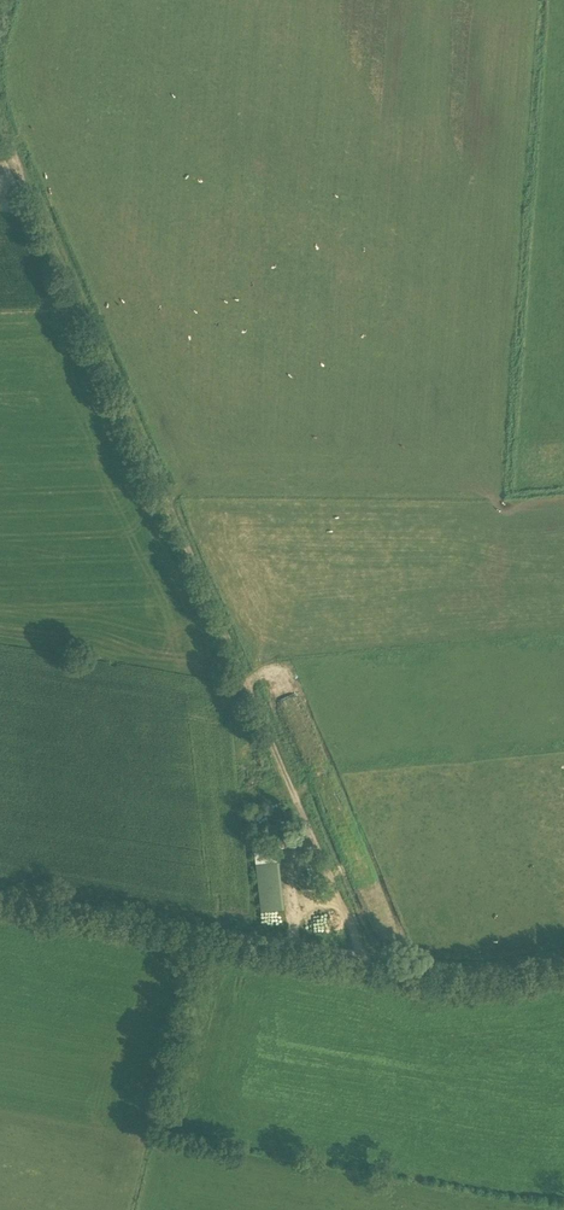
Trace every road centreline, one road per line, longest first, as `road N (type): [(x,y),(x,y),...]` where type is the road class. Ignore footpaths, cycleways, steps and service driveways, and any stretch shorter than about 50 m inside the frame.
road 1 (track): [(0,133),(363,958)]
road 2 (unclassified): [(563,962),(457,975),(0,894)]

